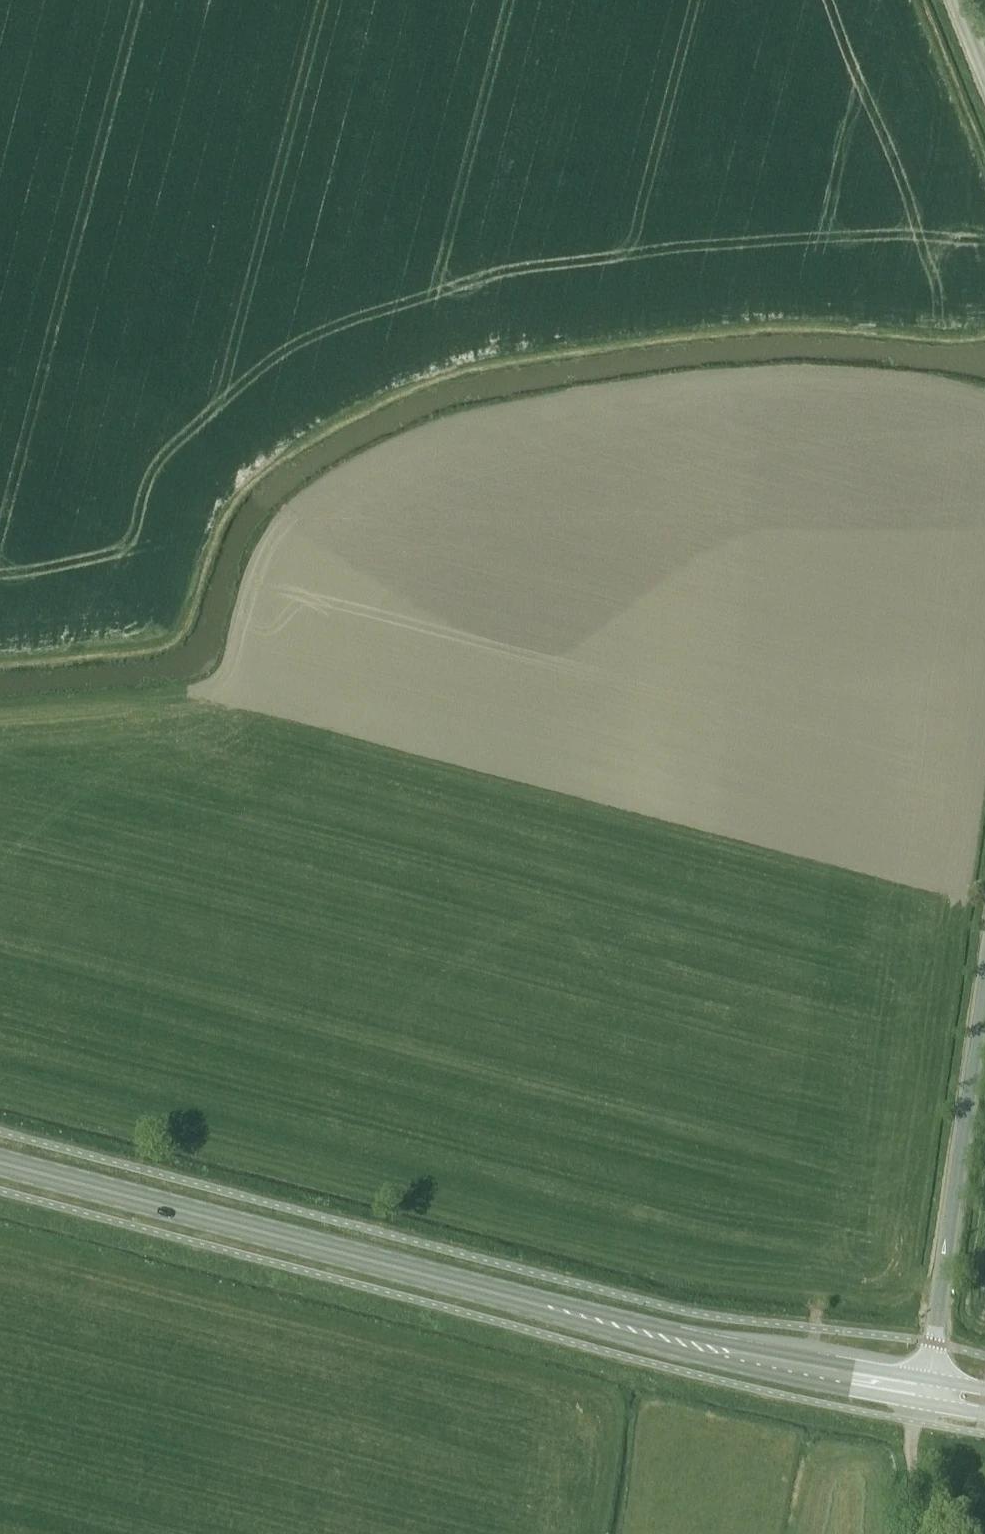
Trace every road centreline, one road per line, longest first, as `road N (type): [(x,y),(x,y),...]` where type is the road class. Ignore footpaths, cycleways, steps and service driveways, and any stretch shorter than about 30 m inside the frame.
road 1 (primary): [(921,1389),(694,1351),(0,1165)]
road 2 (unclassified): [(921,1389),(935,1344),(984,974)]

